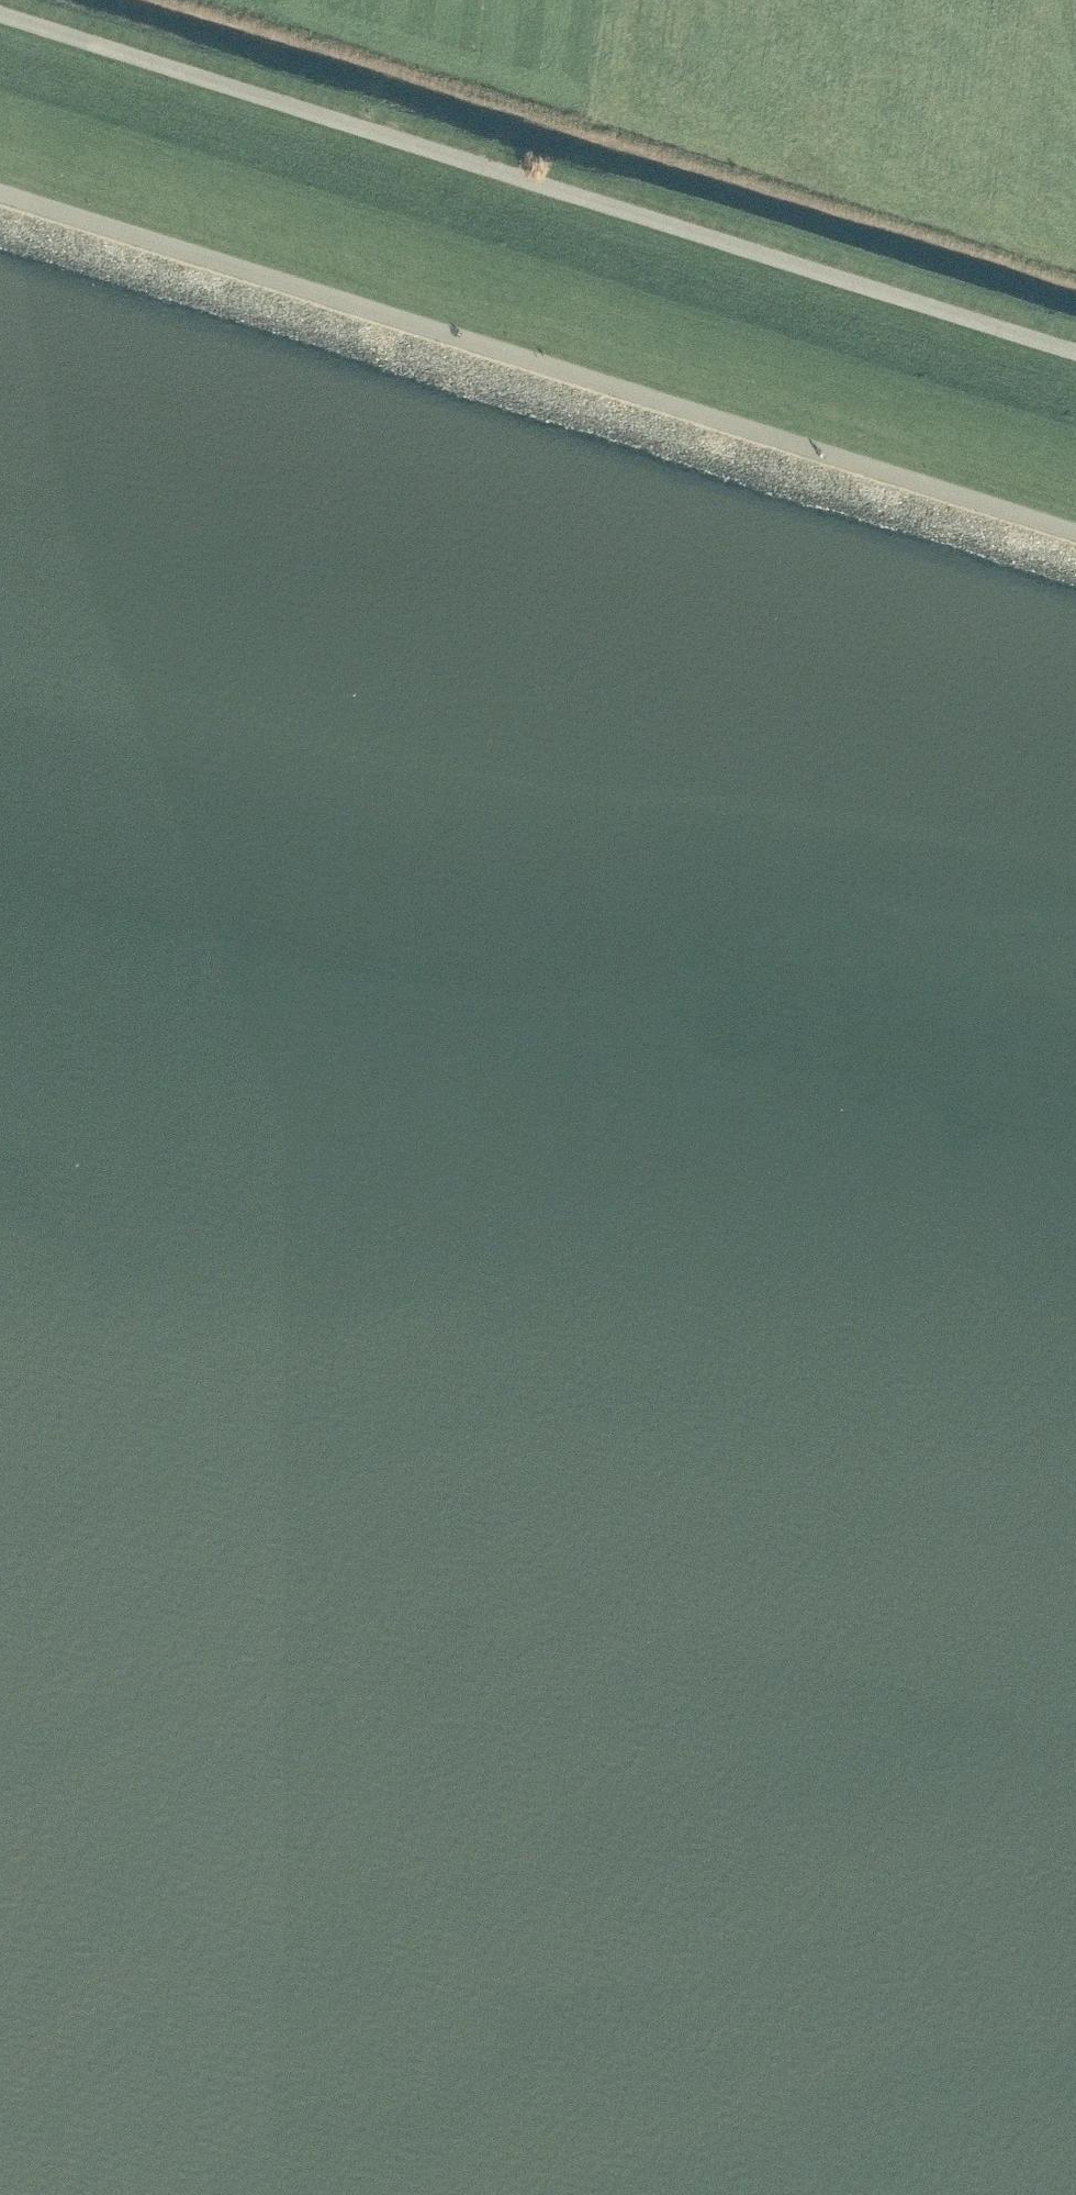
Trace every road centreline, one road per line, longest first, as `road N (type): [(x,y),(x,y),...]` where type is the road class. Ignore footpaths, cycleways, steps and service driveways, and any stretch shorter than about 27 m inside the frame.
road 1 (unclassified): [(1075,360),(0,18)]
road 2 (unclassified): [(0,212),(1075,551)]

